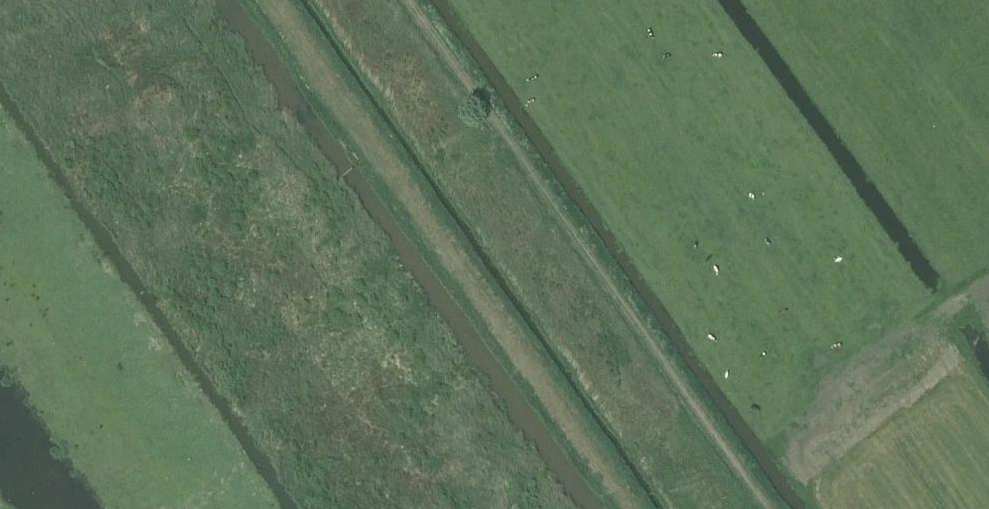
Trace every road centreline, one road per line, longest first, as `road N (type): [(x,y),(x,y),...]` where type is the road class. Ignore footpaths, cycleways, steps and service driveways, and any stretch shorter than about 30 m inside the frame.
road 1 (track): [(275,0),(636,508)]
road 2 (track): [(771,508),(410,0)]

